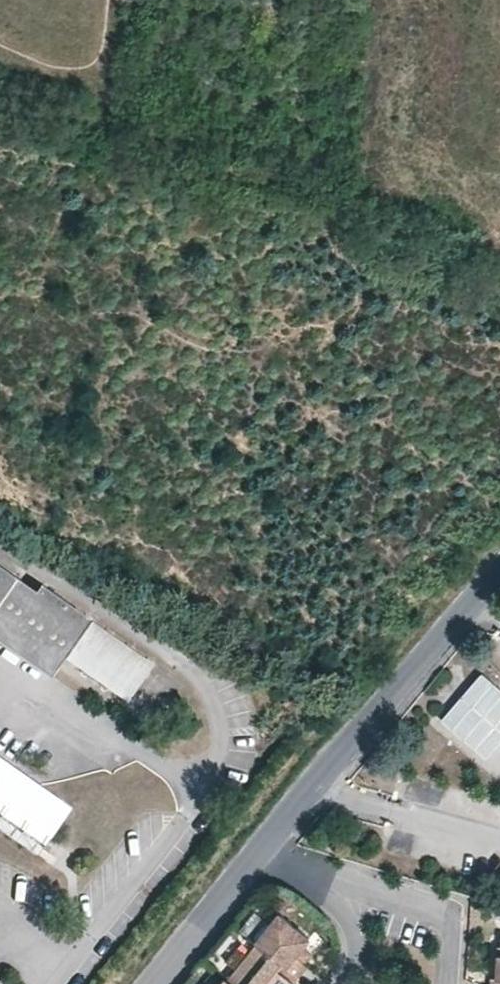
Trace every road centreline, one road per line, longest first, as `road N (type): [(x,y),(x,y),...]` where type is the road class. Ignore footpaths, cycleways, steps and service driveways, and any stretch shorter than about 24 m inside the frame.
road 1 (residential): [(264,847),(452,621),(499,579)]
road 2 (residential): [(153,983),(264,847)]
road 3 (residential): [(450,983),(454,931),(442,912),(353,885)]

